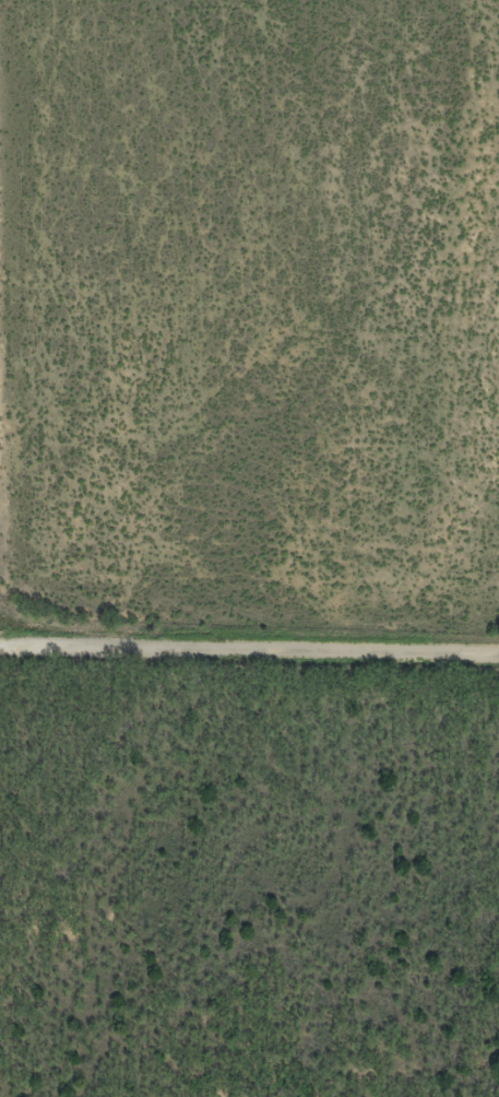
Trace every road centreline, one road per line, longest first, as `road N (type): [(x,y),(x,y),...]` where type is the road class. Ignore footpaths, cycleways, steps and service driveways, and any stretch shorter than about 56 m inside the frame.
road 1 (residential): [(0,691),(498,684)]

